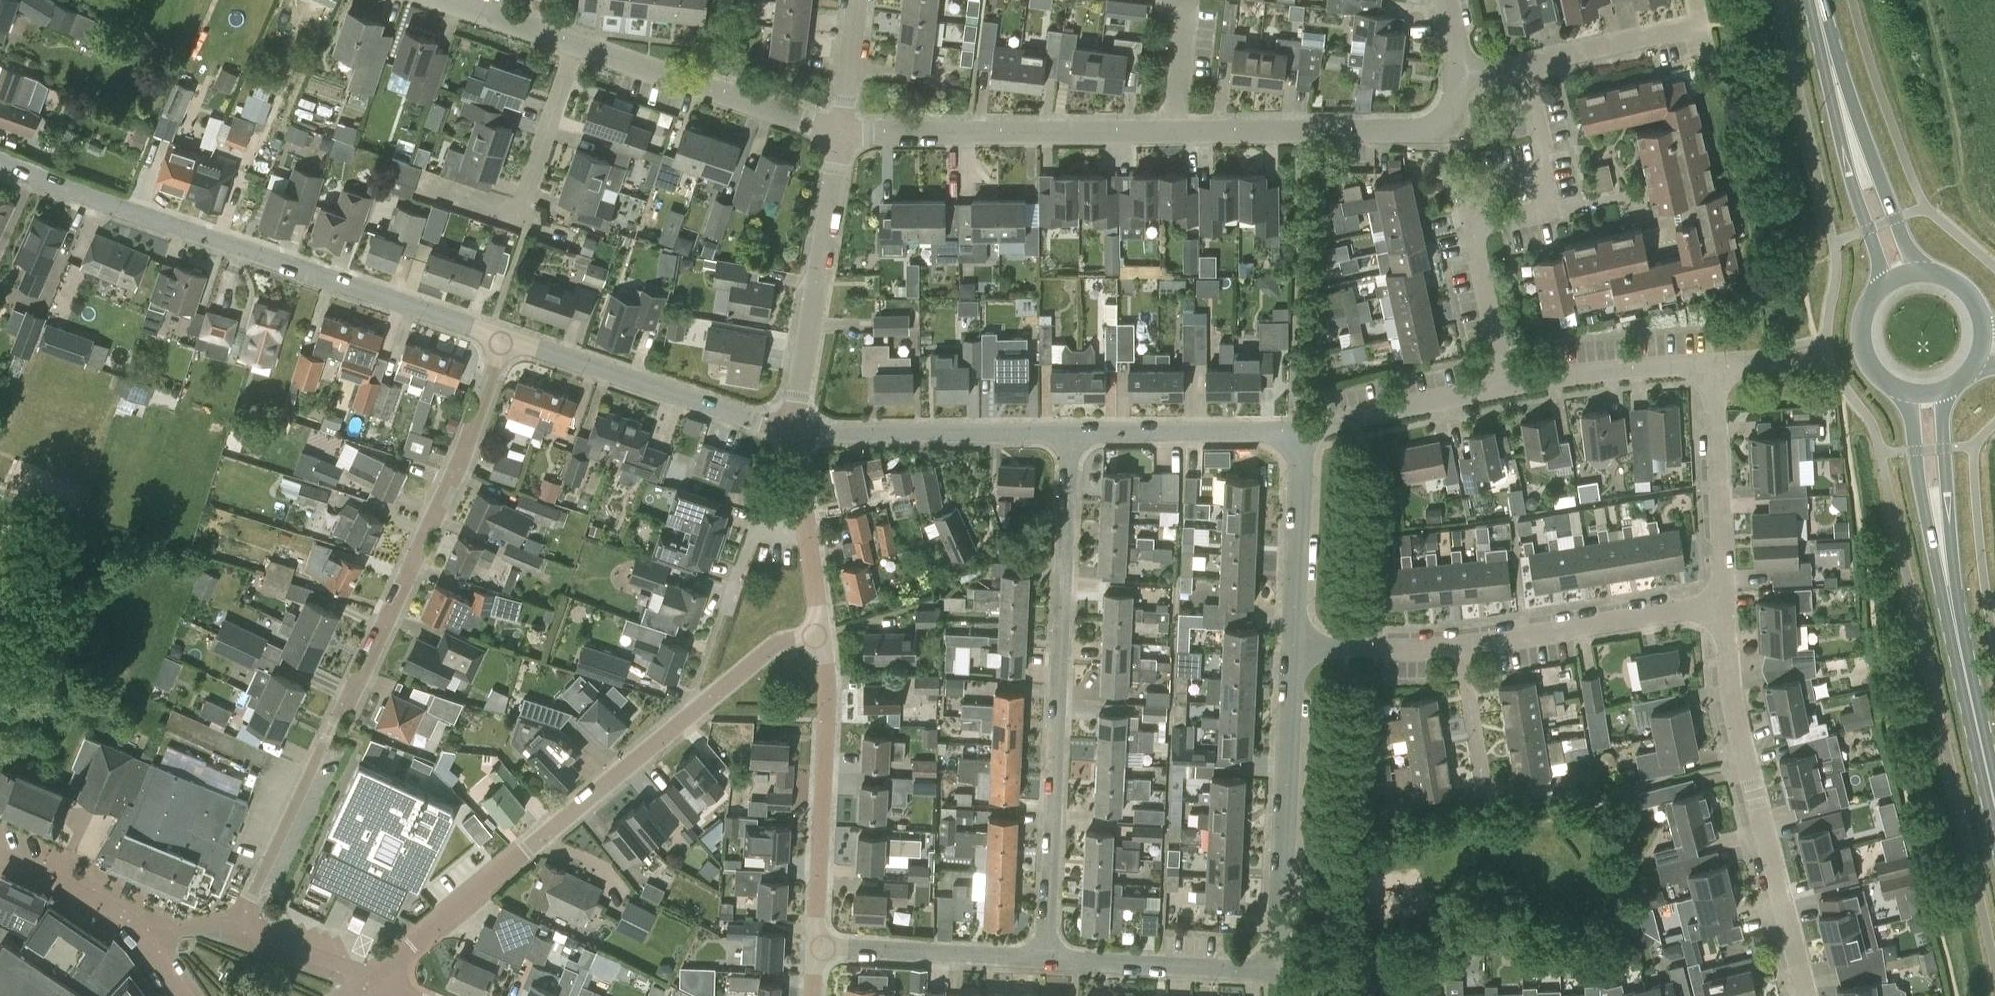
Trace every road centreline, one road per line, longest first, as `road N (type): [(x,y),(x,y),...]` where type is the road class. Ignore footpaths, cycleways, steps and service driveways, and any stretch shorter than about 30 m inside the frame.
road 1 (residential): [(241,915),(457,466),(503,337)]
road 2 (residential): [(371,980),(777,644),(821,632)]
road 3 (residential): [(503,337),(0,163)]
road 4 (residential): [(1070,434),(1045,959)]
road 5 (residential): [(1725,608),(1715,365),(1507,387)]
road 6 (residential): [(1807,995),(1738,731),(1725,608)]
road 7 (secondary): [(1994,778),(1952,598),(1927,392)]
road 8 (residential): [(1172,133),(840,130)]
road 9 (residential): [(1459,77),(1457,116),(1436,132),(1172,133)]
road 10 (residential): [(1292,647),(1280,930),(1287,966)]
road 11 (residential): [(814,947),(826,697),(821,632)]
road 12 (residential): [(795,432),(503,337)]
road 13 (residential): [(795,432),(840,130)]
road 14 (secondary): [(1902,276),(1820,0)]
road 15 (residential): [(840,130),(577,46)]
road 16 (residential): [(577,46),(520,217),(429,188)]
road 17 (residential): [(1070,434),(795,432)]
road 18 (residential): [(1460,646),(1725,608)]
road 19 (residential): [(1287,966),(1045,959)]
road 20 (residential): [(1045,959),(814,947)]
road 21 (residential): [(1300,432),(1070,434)]
road 22 (residential): [(1300,432),(1292,647)]
road 23 (residential): [(1507,387),(1300,432)]
road 24 (residential): [(821,632),(795,432)]
road 25 (residential): [(1521,63),(1704,27)]
road 26 (secondary): [(1902,276),(1872,299),(1861,335),(1865,354),(1890,383),(1927,392)]
road 27 (residential): [(144,939),(120,913),(0,855)]
road 28 (residential): [(1292,647),(1460,646)]
road 29 (residential): [(1473,227),(1507,387)]
road 30 (residential): [(371,980),(267,940),(241,915)]
road 31 (residential): [(577,46),(437,0)]
road 32 (residential): [(1172,133),(1183,16),(1168,0)]
road 33 (residential): [(1482,783),(1460,646)]
road 34 (residential): [(840,130),(858,0)]

